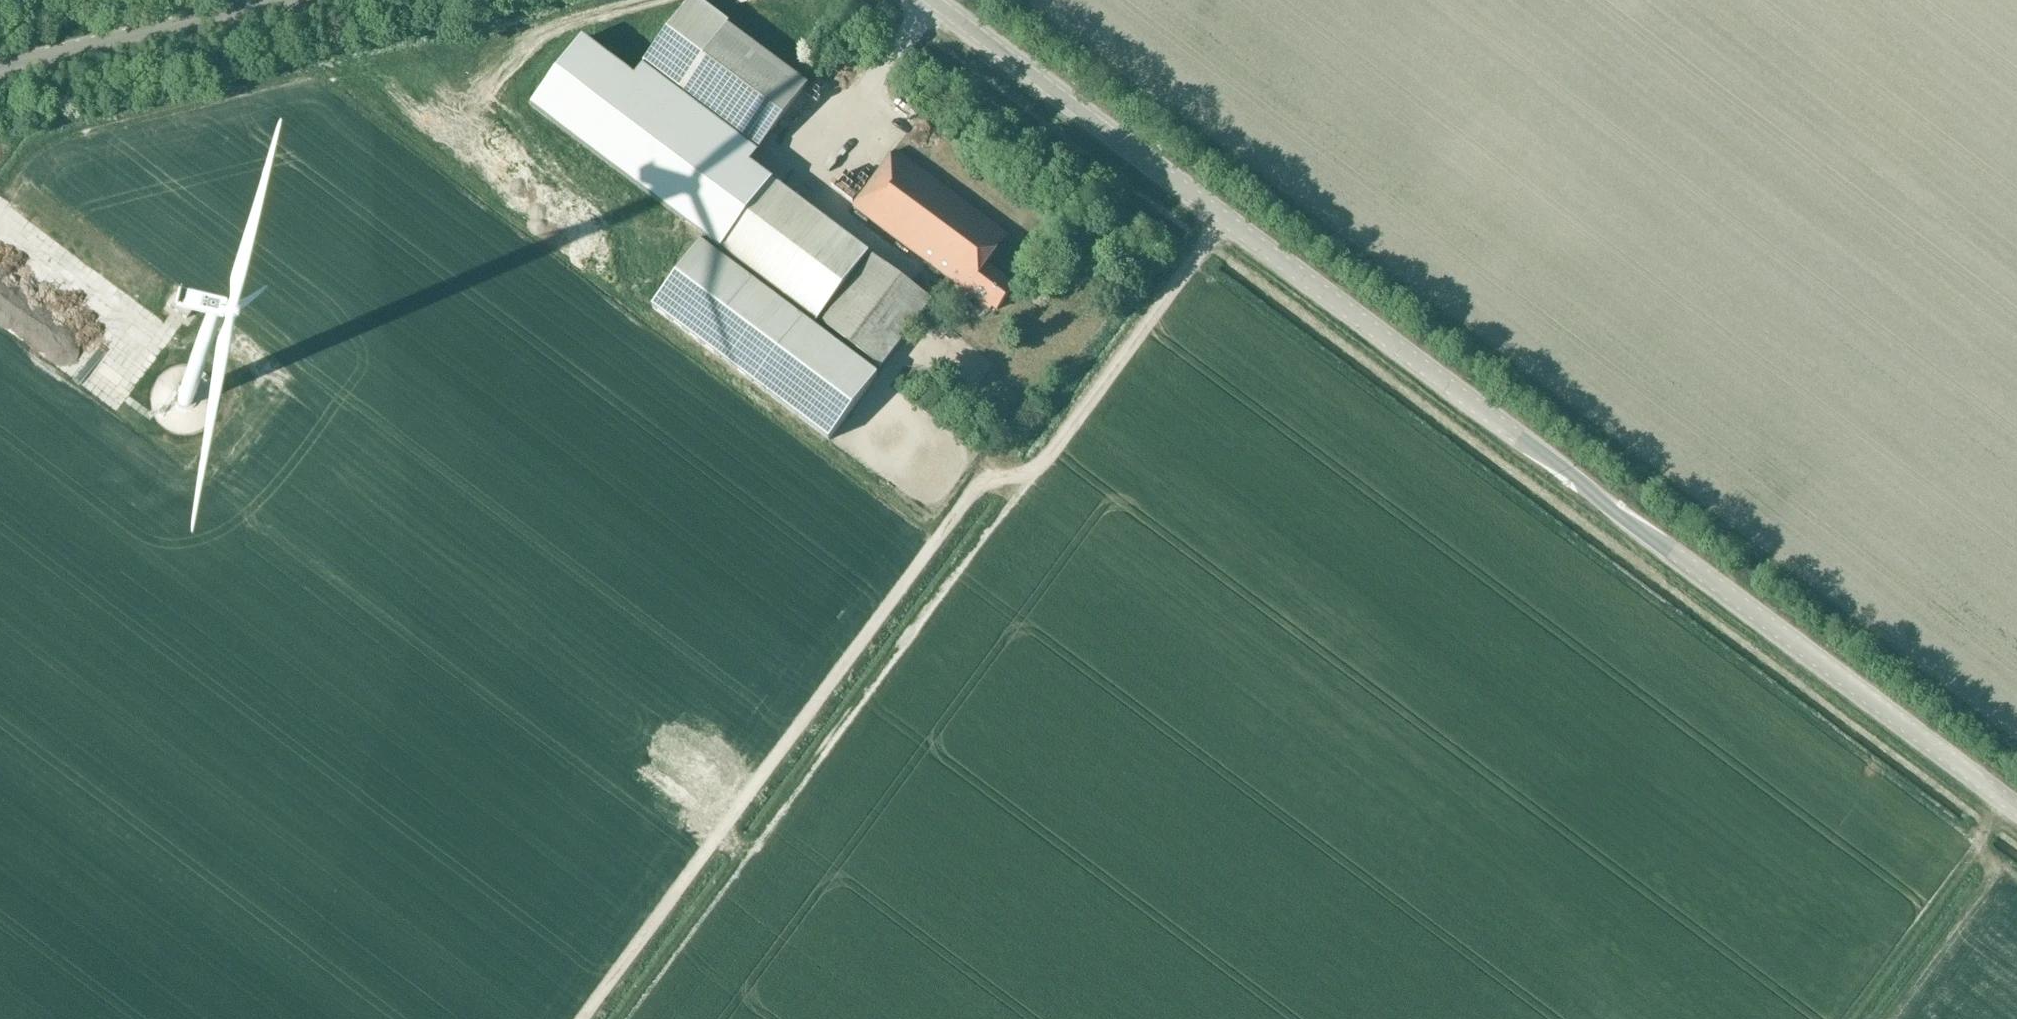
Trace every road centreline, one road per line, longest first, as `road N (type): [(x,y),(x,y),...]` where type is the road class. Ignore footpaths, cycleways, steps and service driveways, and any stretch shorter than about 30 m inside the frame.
road 1 (unclassified): [(2016,812),(931,0)]
road 2 (track): [(582,1018),(988,475),(1032,475),(1222,218)]
road 3 (unclassified): [(292,0),(0,70)]

